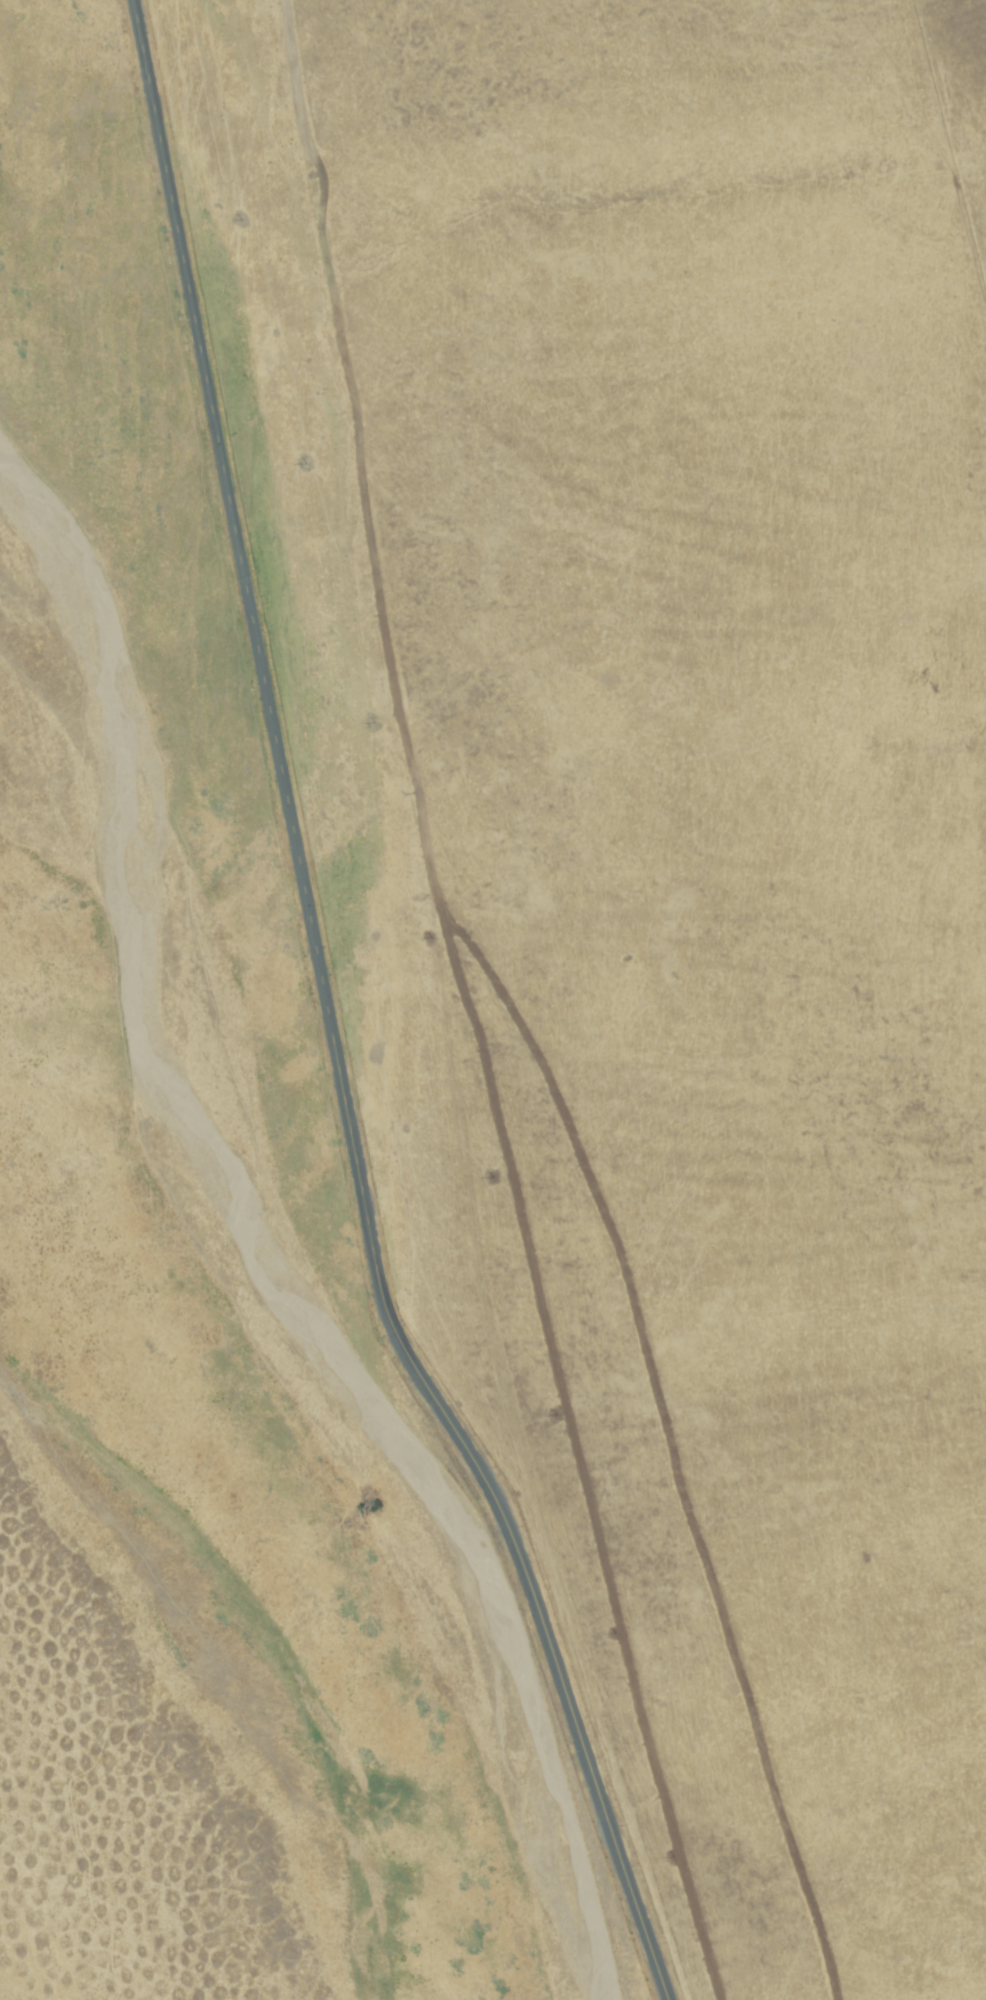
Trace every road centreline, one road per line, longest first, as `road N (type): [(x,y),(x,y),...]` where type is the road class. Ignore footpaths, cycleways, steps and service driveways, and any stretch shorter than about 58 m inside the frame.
road 1 (secondary): [(668,1999),(506,1529),(384,1303),(133,0)]

